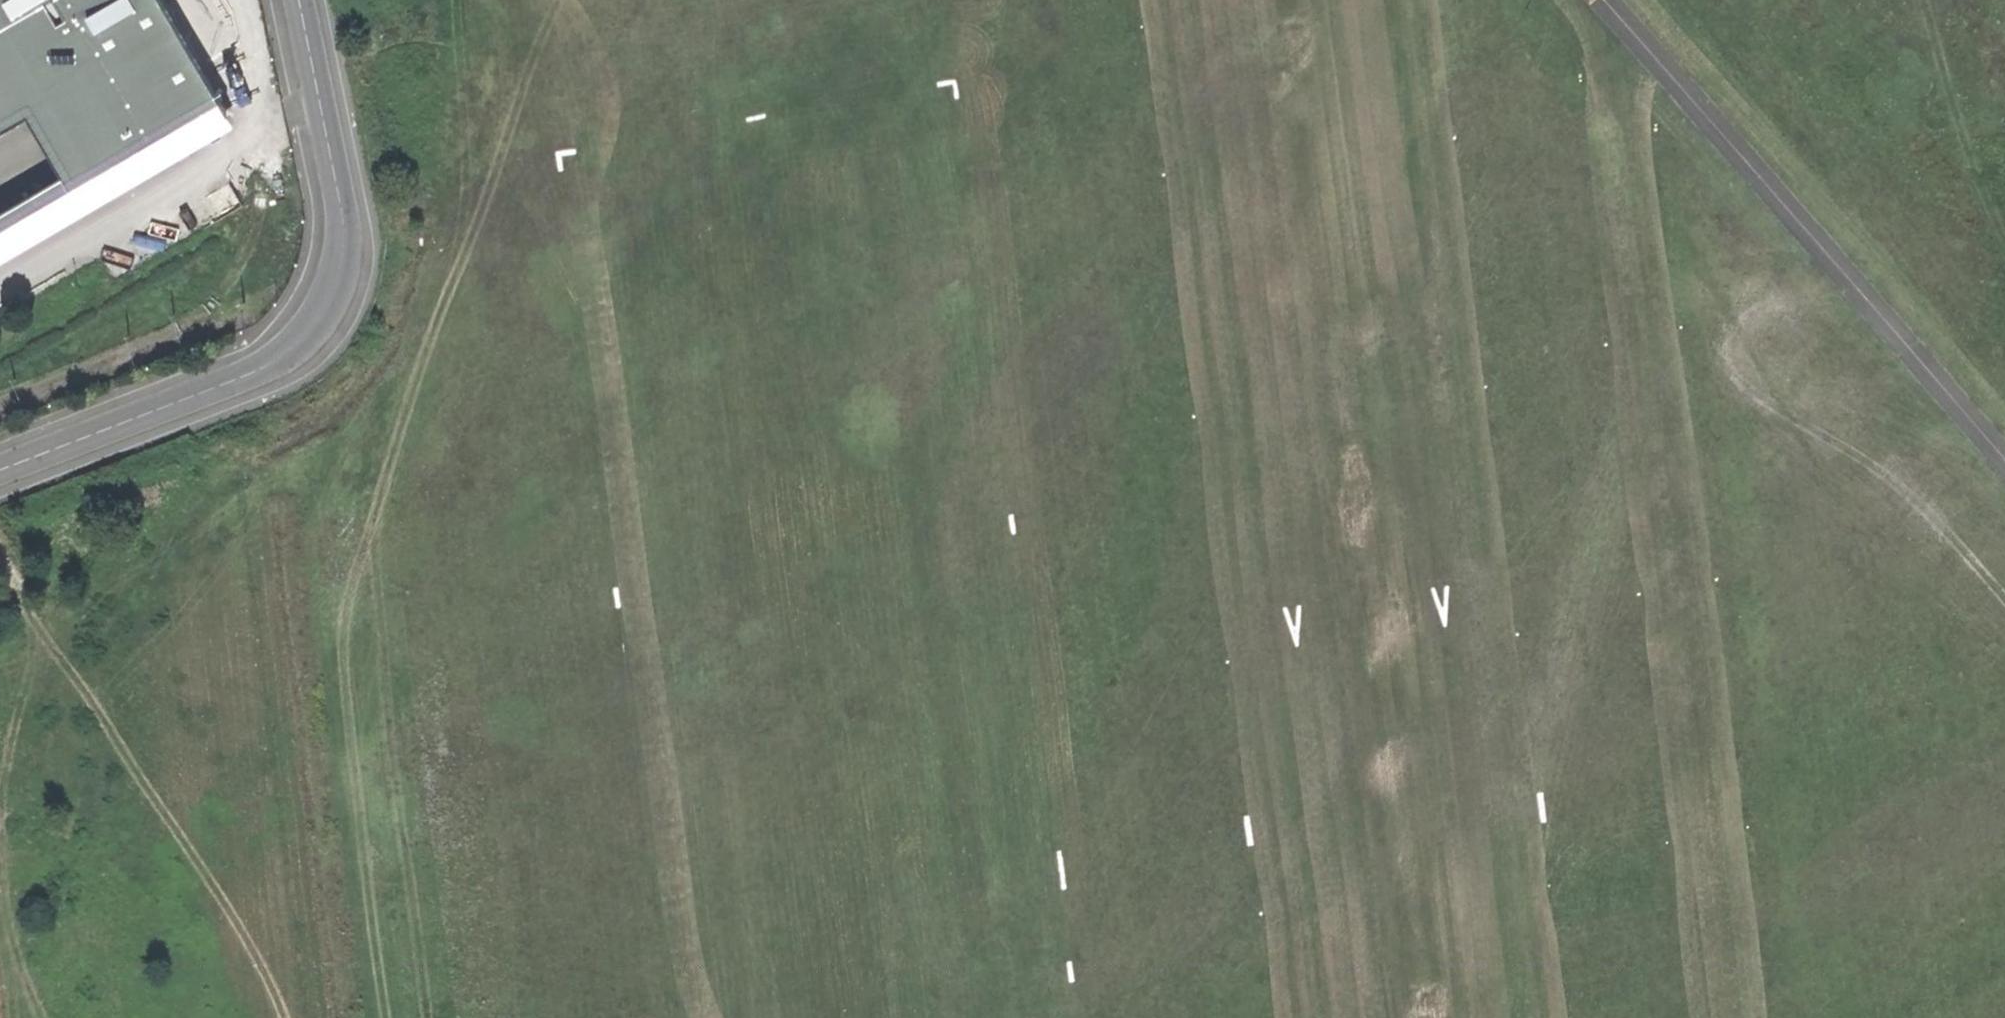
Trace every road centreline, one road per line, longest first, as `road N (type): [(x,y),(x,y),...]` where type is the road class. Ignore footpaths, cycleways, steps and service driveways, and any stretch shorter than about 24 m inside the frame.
road 1 (residential): [(296,0),(342,235),(335,281),(314,319),(279,356),(0,470)]

